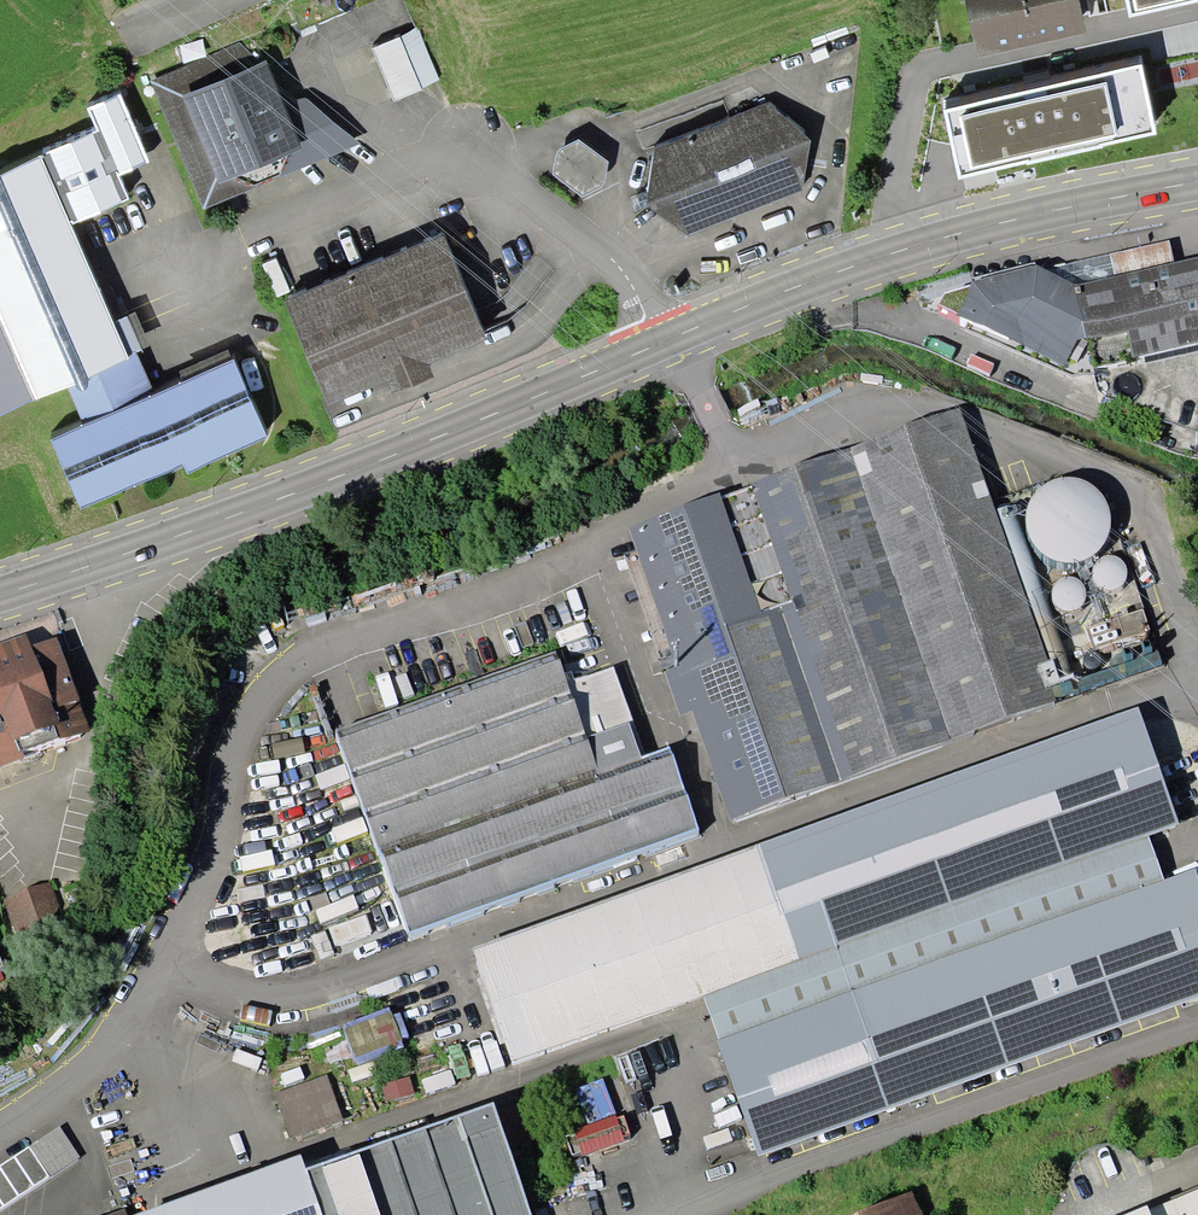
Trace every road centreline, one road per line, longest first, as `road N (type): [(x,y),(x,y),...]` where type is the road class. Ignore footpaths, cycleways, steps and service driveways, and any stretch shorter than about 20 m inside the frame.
road 1 (unclassified): [(168,973),(253,1000),(306,1003),(1197,671)]
road 2 (residential): [(736,464),(621,524),(327,652),(278,685),(248,729),(168,973)]
road 3 (secondary): [(667,341),(110,562),(0,597)]
road 4 (residential): [(1197,643),(1143,498),(959,402),(877,407),(736,464)]
road 5 (residential): [(667,341),(616,261),(455,157),(192,266)]
road 6 (secondary): [(1197,182),(909,250),(667,341)]
road 7 (unclassified): [(1197,1021),(694,1214)]
road 8 (residential): [(168,973),(112,1050),(0,1132)]
road 9 (residential): [(736,464),(667,341)]

